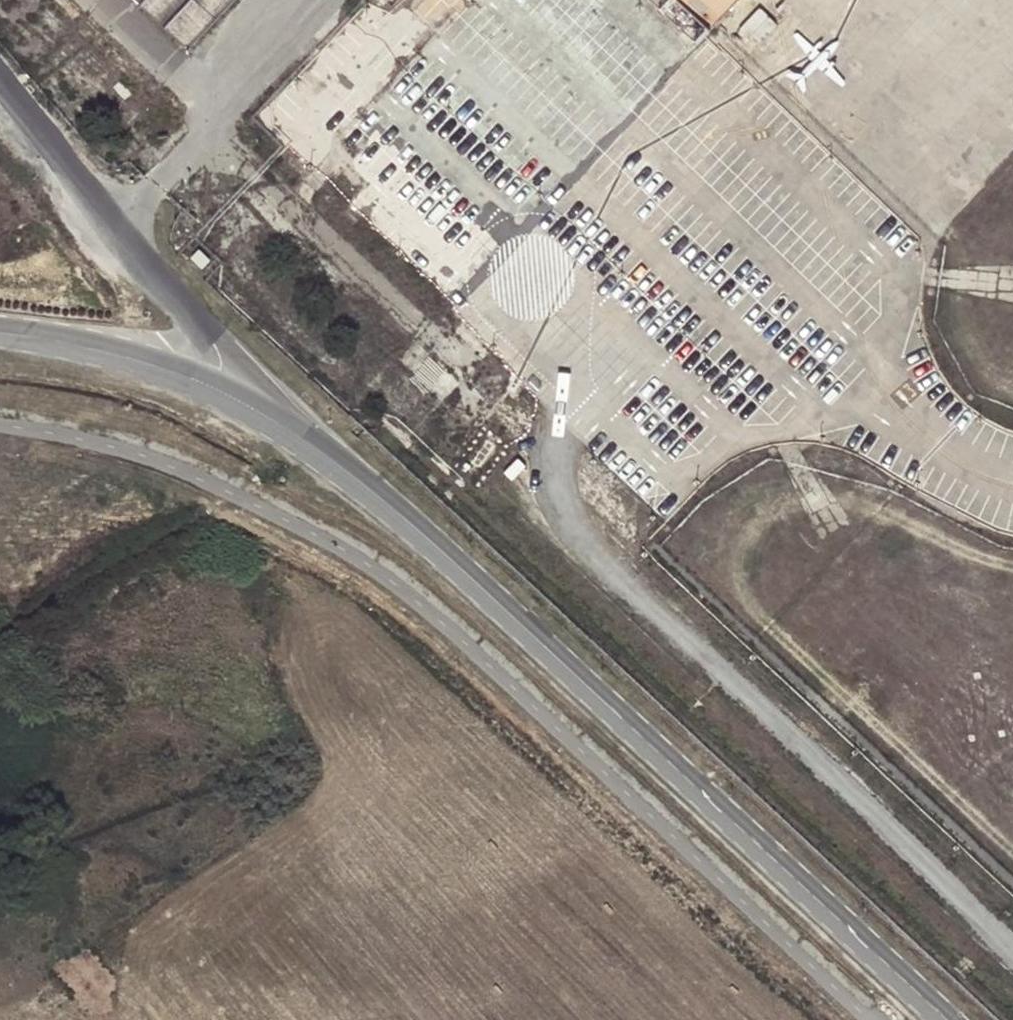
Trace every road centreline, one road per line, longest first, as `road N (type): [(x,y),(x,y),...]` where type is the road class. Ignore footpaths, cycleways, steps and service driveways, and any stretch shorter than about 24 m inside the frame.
road 1 (tertiary): [(222,384),(395,499),(954,1019)]
road 2 (unclassified): [(222,384),(226,356),(219,339),(0,85)]
road 3 (tertiary): [(0,328),(68,338),(222,384)]

